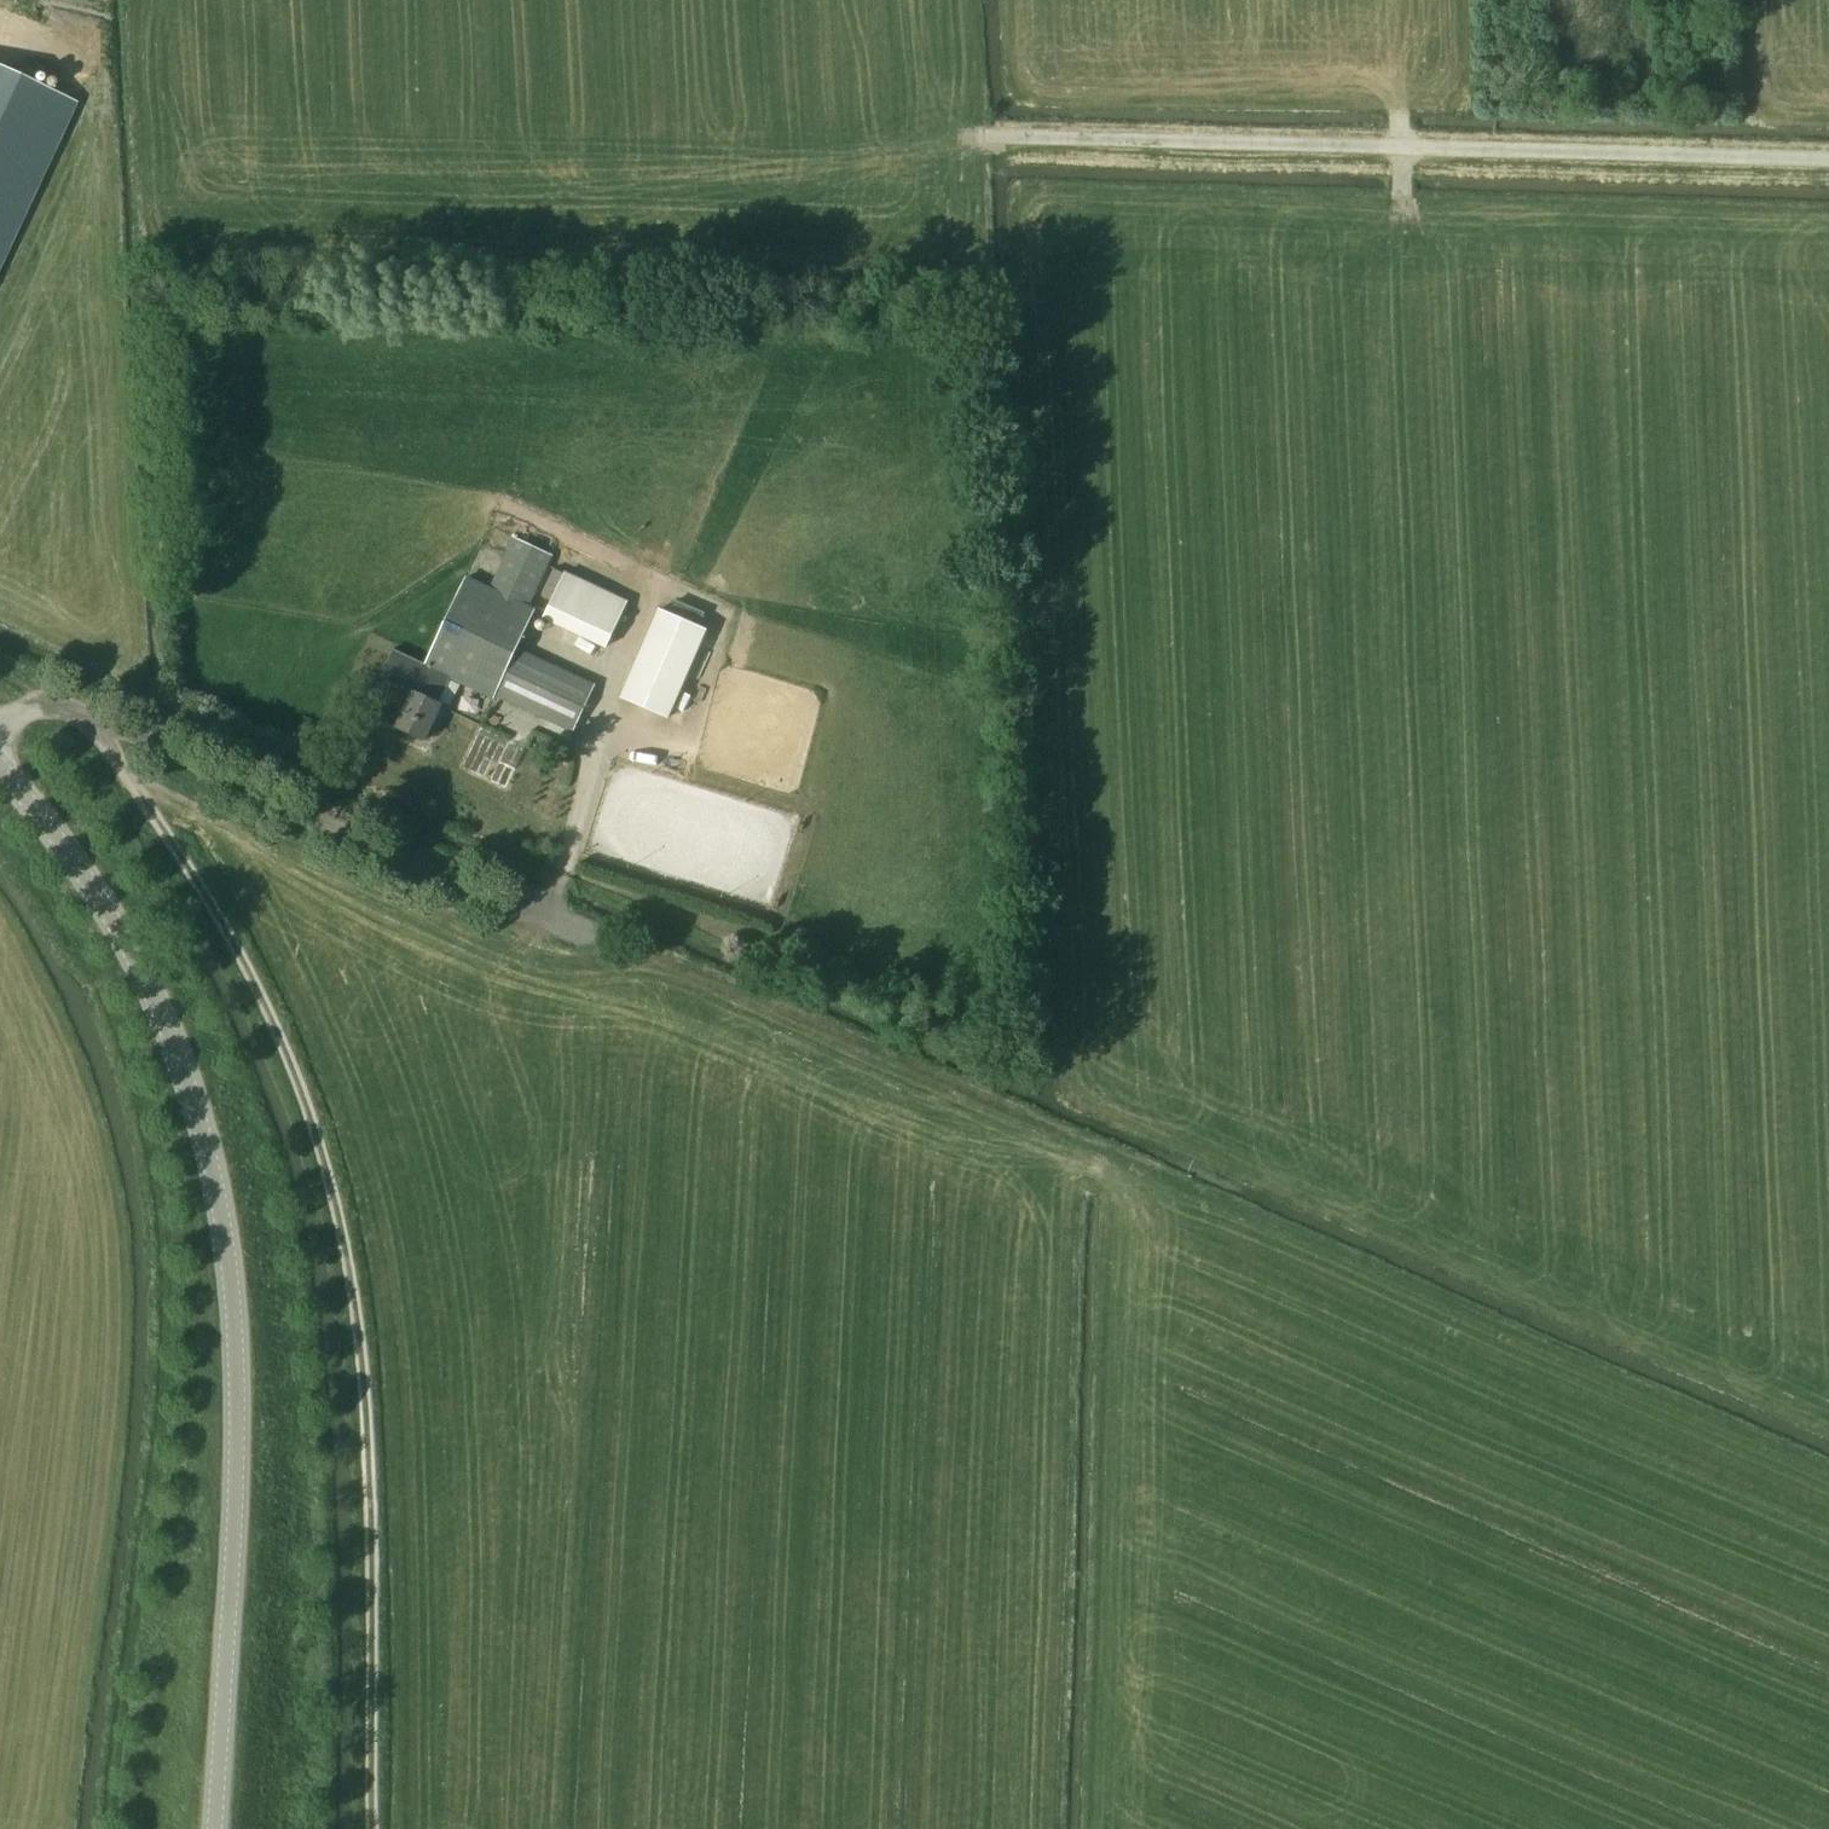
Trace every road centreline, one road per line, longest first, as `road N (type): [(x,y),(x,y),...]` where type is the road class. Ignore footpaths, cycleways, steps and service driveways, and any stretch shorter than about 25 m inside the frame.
road 1 (unclassified): [(217,1828),(248,1473),(229,1215),(213,1129),(183,1048),(114,919),(41,811),(0,767)]

